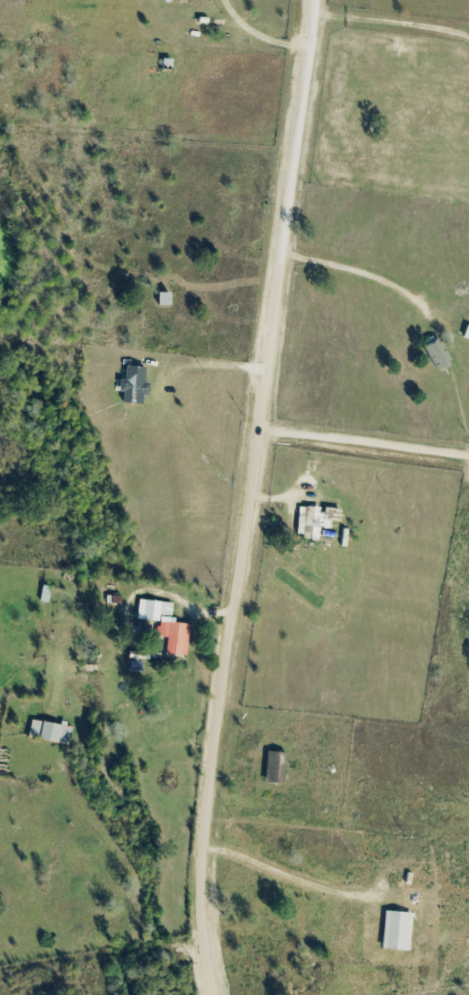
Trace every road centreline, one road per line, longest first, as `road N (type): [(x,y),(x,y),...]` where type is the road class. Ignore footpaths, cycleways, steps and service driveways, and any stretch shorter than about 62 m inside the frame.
road 1 (residential): [(220,994),(205,913),(209,844),(316,0)]
road 2 (residential): [(258,433),(468,462)]

